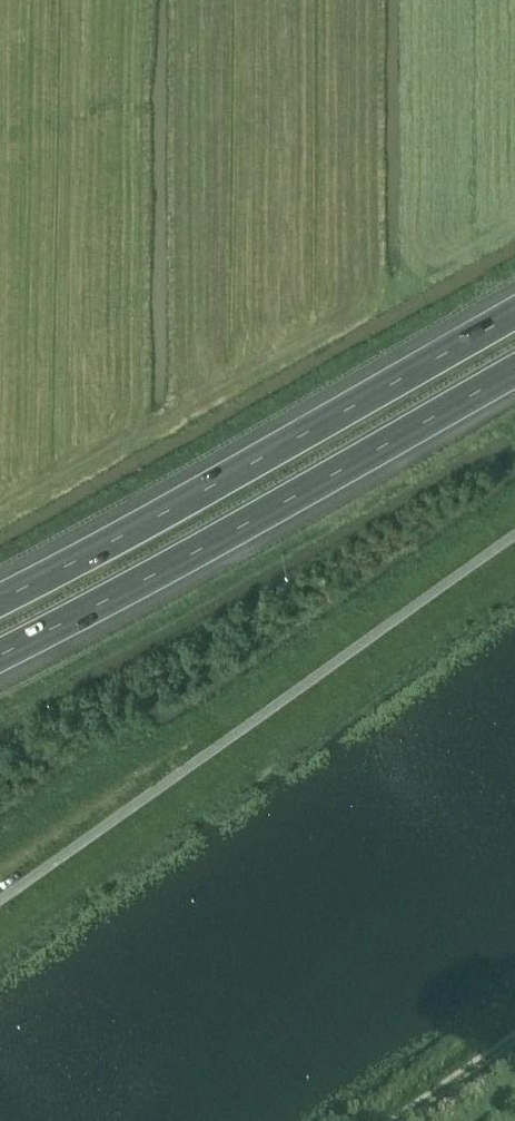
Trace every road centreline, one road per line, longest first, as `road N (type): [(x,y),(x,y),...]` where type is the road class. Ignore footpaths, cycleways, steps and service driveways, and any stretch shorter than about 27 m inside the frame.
road 1 (motorway): [(514,312),(0,598)]
road 2 (motorway): [(0,653),(514,368)]
road 3 (track): [(514,1047),(408,1120)]

